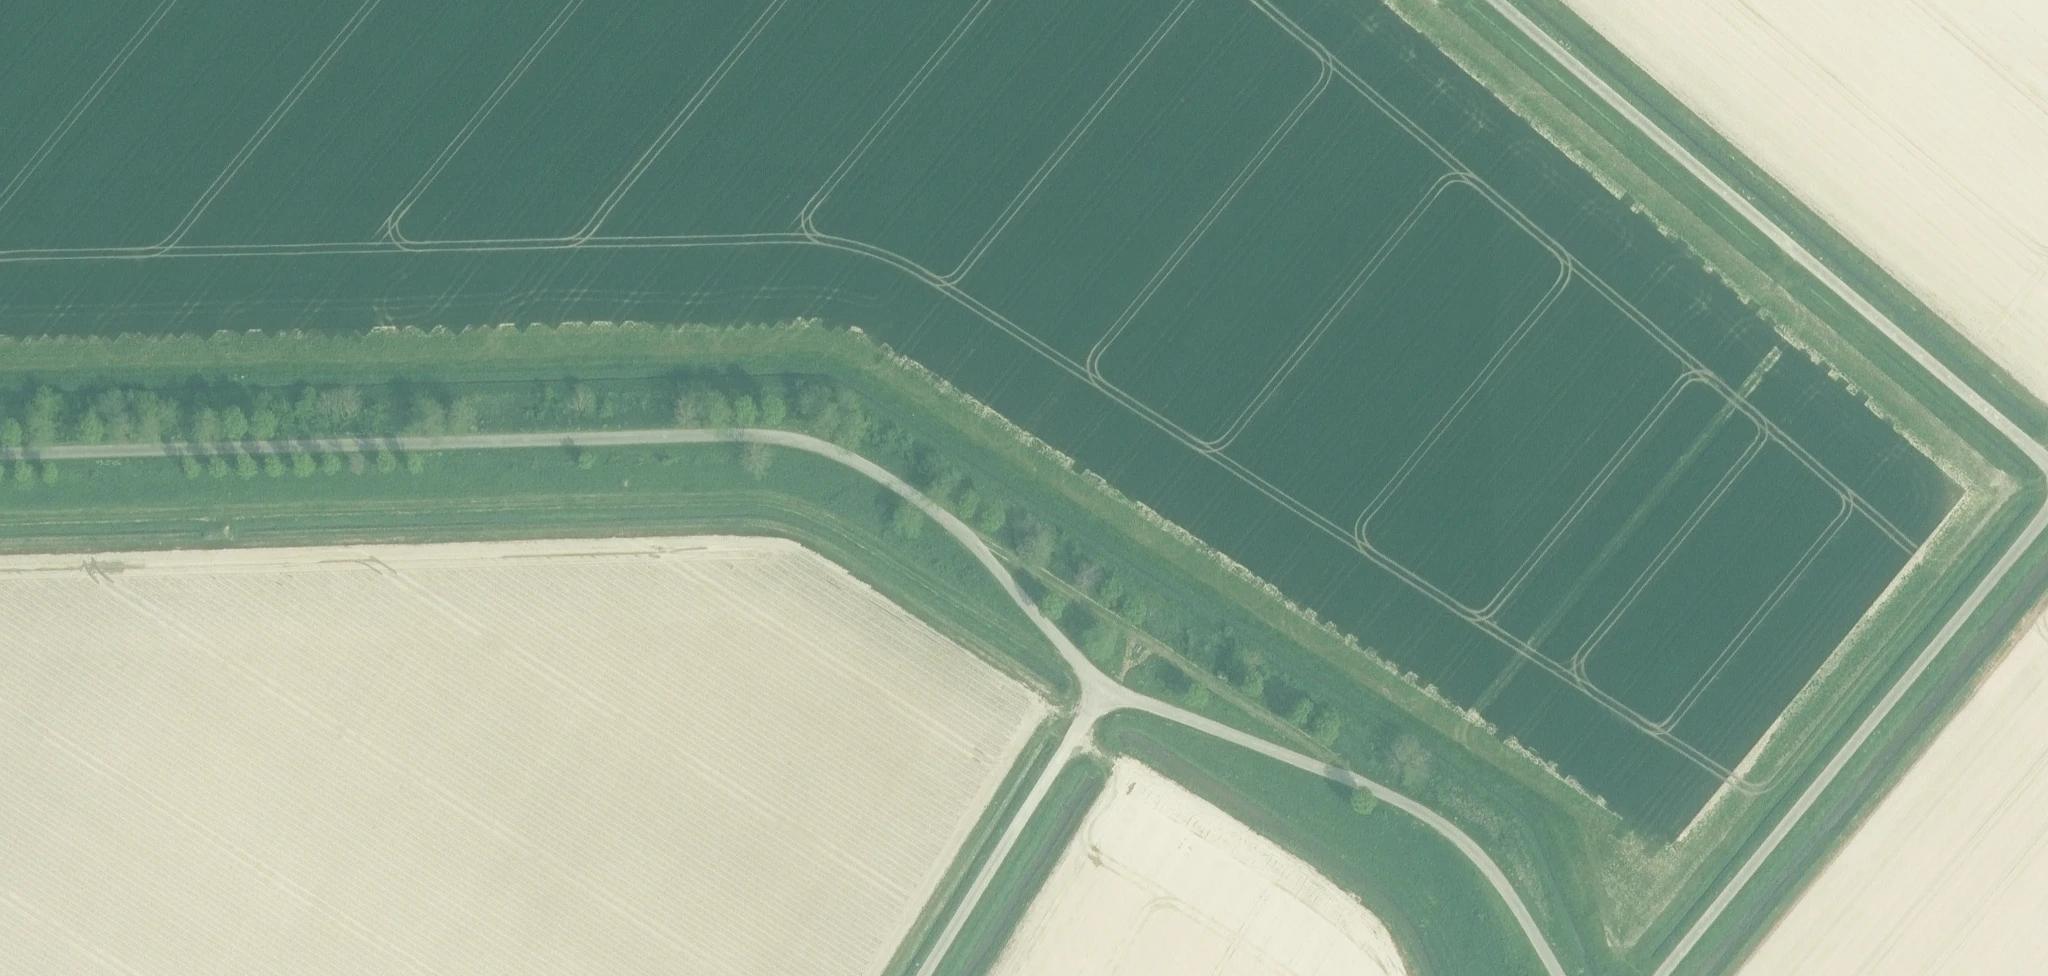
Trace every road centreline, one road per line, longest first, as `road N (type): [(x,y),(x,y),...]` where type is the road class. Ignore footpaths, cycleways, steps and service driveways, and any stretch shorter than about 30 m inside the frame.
road 1 (unclassified): [(1102,689),(939,512),(875,469),(781,440),(0,455)]
road 2 (unclassified): [(2047,466),(1492,0)]
road 3 (unclassified): [(1657,975),(2047,511)]
road 4 (unclassified): [(1557,975),(1511,898),(1441,825),(1376,790),(1102,689)]
road 5 (track): [(1324,770),(1272,720),(939,512)]
road 6 (unclassified): [(924,975),(1102,689)]

